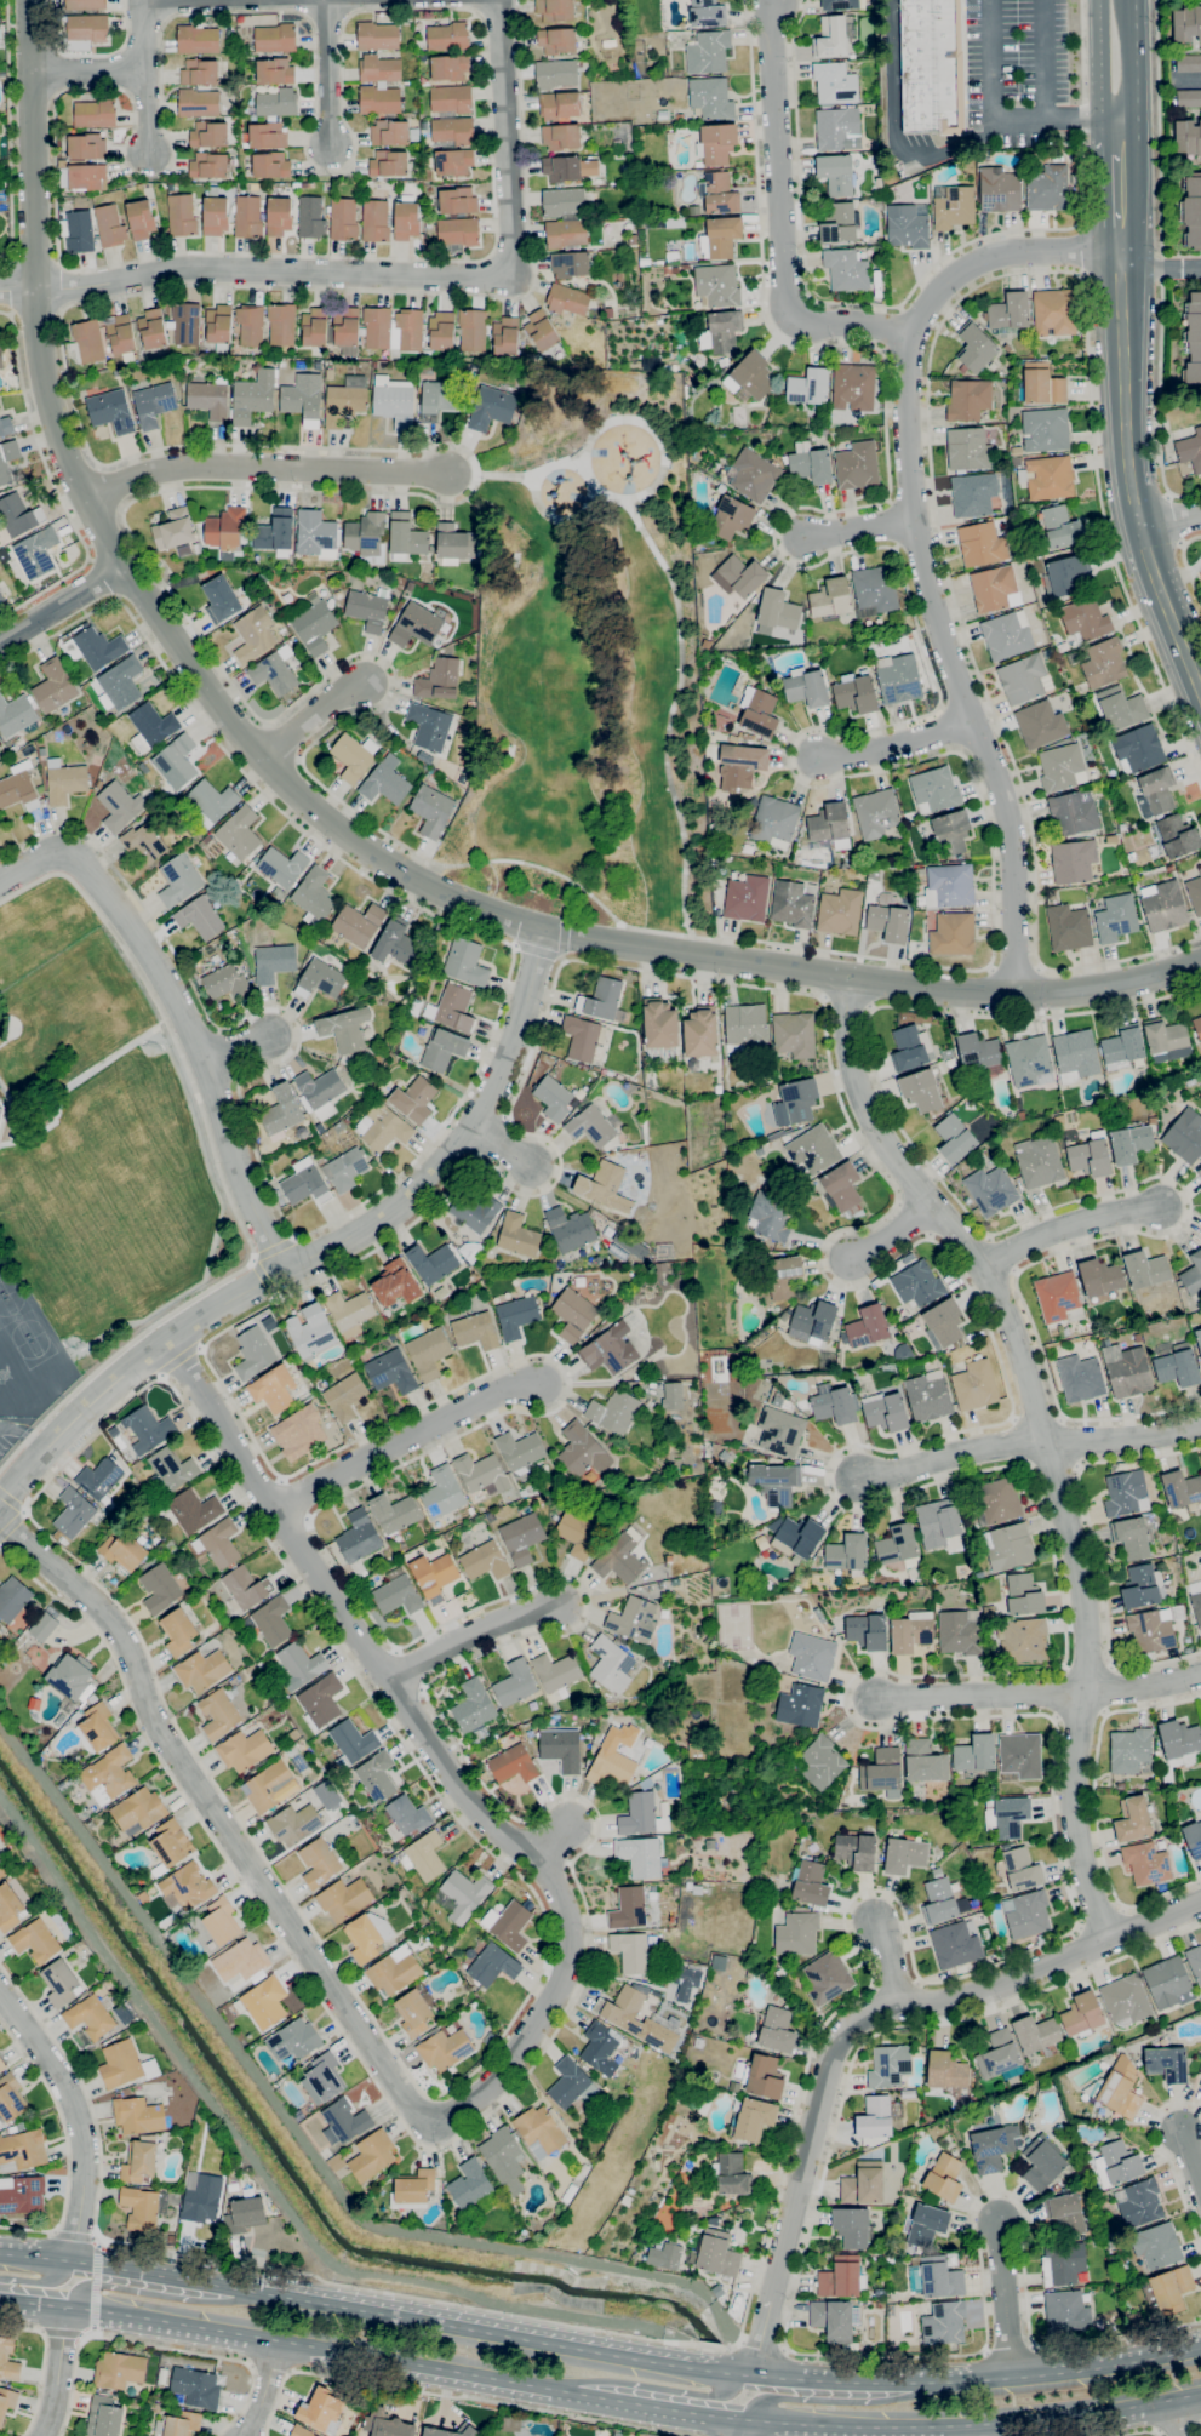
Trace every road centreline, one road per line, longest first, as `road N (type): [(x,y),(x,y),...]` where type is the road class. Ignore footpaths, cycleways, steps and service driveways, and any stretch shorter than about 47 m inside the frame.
road 1 (tertiary): [(1200,962),(1126,983),(1014,994),(545,932),(451,896),(358,839),(269,761),(118,570),(52,419),(33,288),(26,0)]
road 2 (primary): [(0,2299),(738,2423),(850,2431),(977,2426),(1161,2400)]
road 3 (residential): [(845,974),(851,1045),(870,1116),(983,1263),(1050,1442),(1085,1613),(1075,1830),(1108,1940)]
road 4 (residential): [(165,1338),(484,1818),(541,1855),(562,1900),(568,1961),(527,2040),(468,2108)]
road 5 (primary): [(1153,2357),(898,2379),(756,2369),(234,2289)]
road 6 (residential): [(545,932),(479,1128),(381,1222),(165,1338),(0,1498)]
road 7 (residential): [(0,1523),(113,1620),(150,1716),(429,2131),(468,2108)]
road 8 (residential): [(496,0),(508,91),(513,282),(199,271),(33,288)]
road 9 (residential): [(1200,1902),(996,1988),(875,2012),(848,2030),(830,2060),(756,2369)]
road 10 (residential): [(911,336),(915,519),(948,651),(1008,811),(1014,994)]
road 11 (residential): [(0,884),(65,852),(86,868),(176,1001),(282,1269)]
road 12 (tertiary): [(1200,694),(1134,502),(1120,250)]
road 13 (residential): [(776,2),(771,39),(793,315),(911,336)]
road 14 (residential): [(446,473),(150,473),(87,494)]
road 15 (residential): [(542,1383),(467,1406),(276,1508)]
road 16 (residential): [(0,1996),(79,2105),(88,2190),(67,2261)]
road 17 (residential): [(1120,250),(985,258),(948,282),(911,336)]
road 18 (residential): [(1086,1689),(874,1698)]
road 19 (residential): [(1050,1442),(860,1476)]
road 20 (primary): [(572,2396),(645,2388),(709,2397),(756,2369)]
road 21 (residential): [(1161,1206),(1057,1229),(983,1263)]
road 22 (residential): [(561,1602),(492,1624),(389,1676)]
road 23 (primary): [(898,2379),(851,2400),(773,2400),(738,2423)]
road 24 (residential): [(974,717),(875,750),(822,756)]
road 25 (residential): [(1200,1425),(1050,1442)]
road 26 (residential): [(1000,2229),(1010,2375)]
road 27 (residential): [(326,0),(330,143)]
road 28 (residential): [(118,570),(0,641)]
road 29 (residential): [(75,2308),(41,2435)]
road 30 (secondary): [(1100,0),(1102,91),(1119,118)]
road 31 (secondary): [(1119,118),(1136,87),(1134,0)]
road 32 (primary): [(120,2269),(0,2257)]
road 33 (residential): [(269,761),(361,684)]

